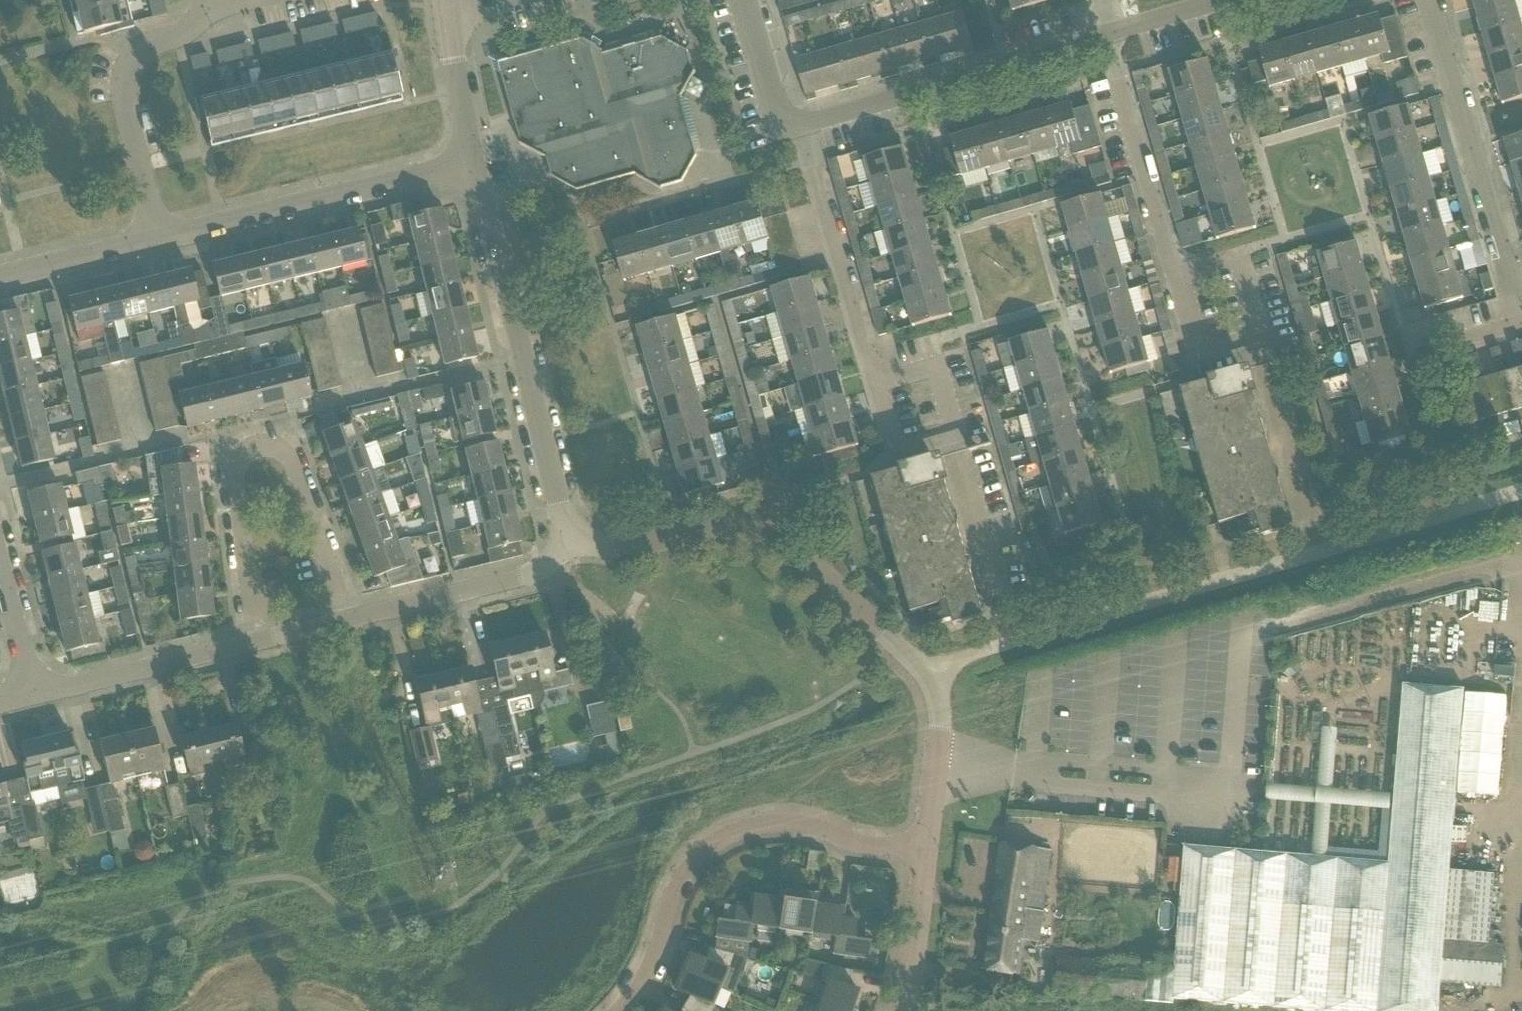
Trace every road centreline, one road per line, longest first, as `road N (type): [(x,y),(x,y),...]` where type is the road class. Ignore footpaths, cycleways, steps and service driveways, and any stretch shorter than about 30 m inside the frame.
road 1 (unclassified): [(929,674),(972,654),(1521,493)]
road 2 (unclassified): [(563,540),(627,550),(714,528),(774,537),(872,615),(929,674)]
road 3 (residential): [(621,1010),(650,970),(677,887),(730,834),(766,825),(927,849)]
road 4 (residential): [(343,619),(293,465),(268,448),(249,452),(234,482),(261,639)]
road 5 (unclassified): [(563,540),(562,504),(476,166)]
road 6 (residential): [(1521,317),(1430,0)]
road 7 (unclassified): [(156,238),(476,166)]
road 8 (residential): [(801,128),(1105,35)]
road 9 (residential): [(156,238),(123,108),(125,77),(149,42),(208,11),(205,0)]
road 10 (residential): [(878,386),(801,128)]
road 11 (residential): [(1178,275),(1105,35)]
road 12 (unclassified): [(343,619),(519,579),(549,564),(563,540)]
road 13 (unclassified): [(34,698),(261,639)]
road 14 (residential): [(927,849),(939,715),(929,674)]
road 15 (residential): [(902,1010),(927,849)]
road 16 (unclassified): [(0,279),(156,238)]
road 17 (unclassified): [(476,166),(447,17)]
road 18 (residential): [(1264,332),(1198,351),(1178,275)]
road 19 (residential): [(742,0),(772,107),(801,128)]
road 20 (residential): [(1178,275),(1240,256),(1264,332)]
road 21 (unclassified): [(34,698),(0,559)]
road 22 (residential): [(878,386),(936,369),(956,436),(949,438)]
road 23 (residential): [(949,438),(898,453),(878,386)]

